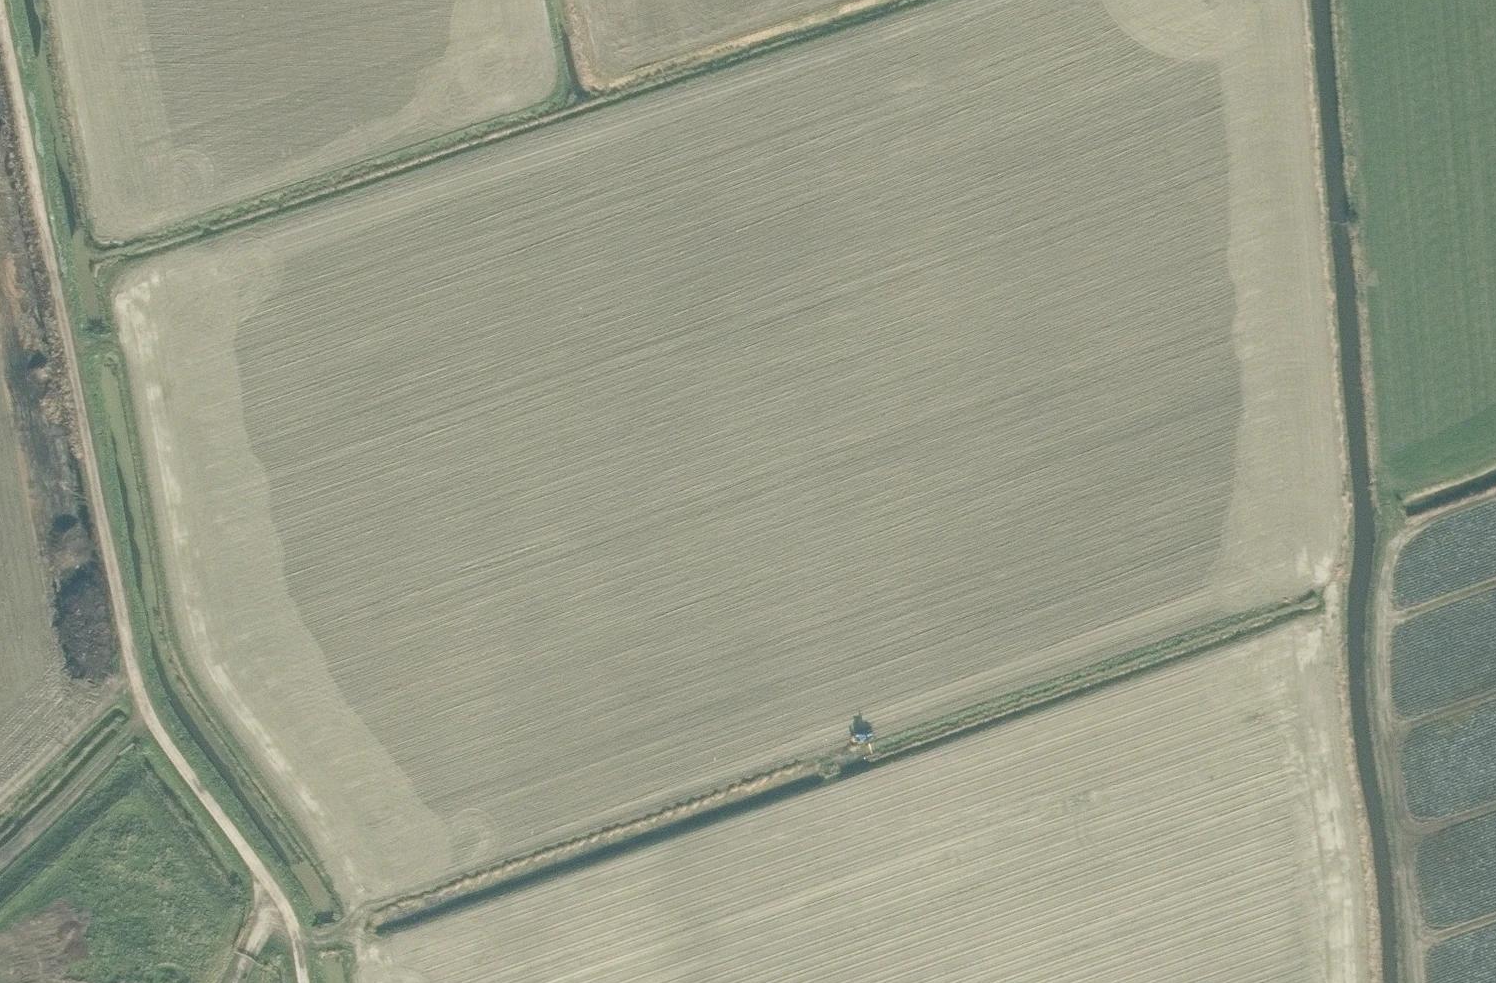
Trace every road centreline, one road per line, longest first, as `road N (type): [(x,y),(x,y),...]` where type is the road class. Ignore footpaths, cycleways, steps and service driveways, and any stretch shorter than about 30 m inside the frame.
road 1 (unclassified): [(303,982),(298,943),(275,890),(138,703),(4,0)]

